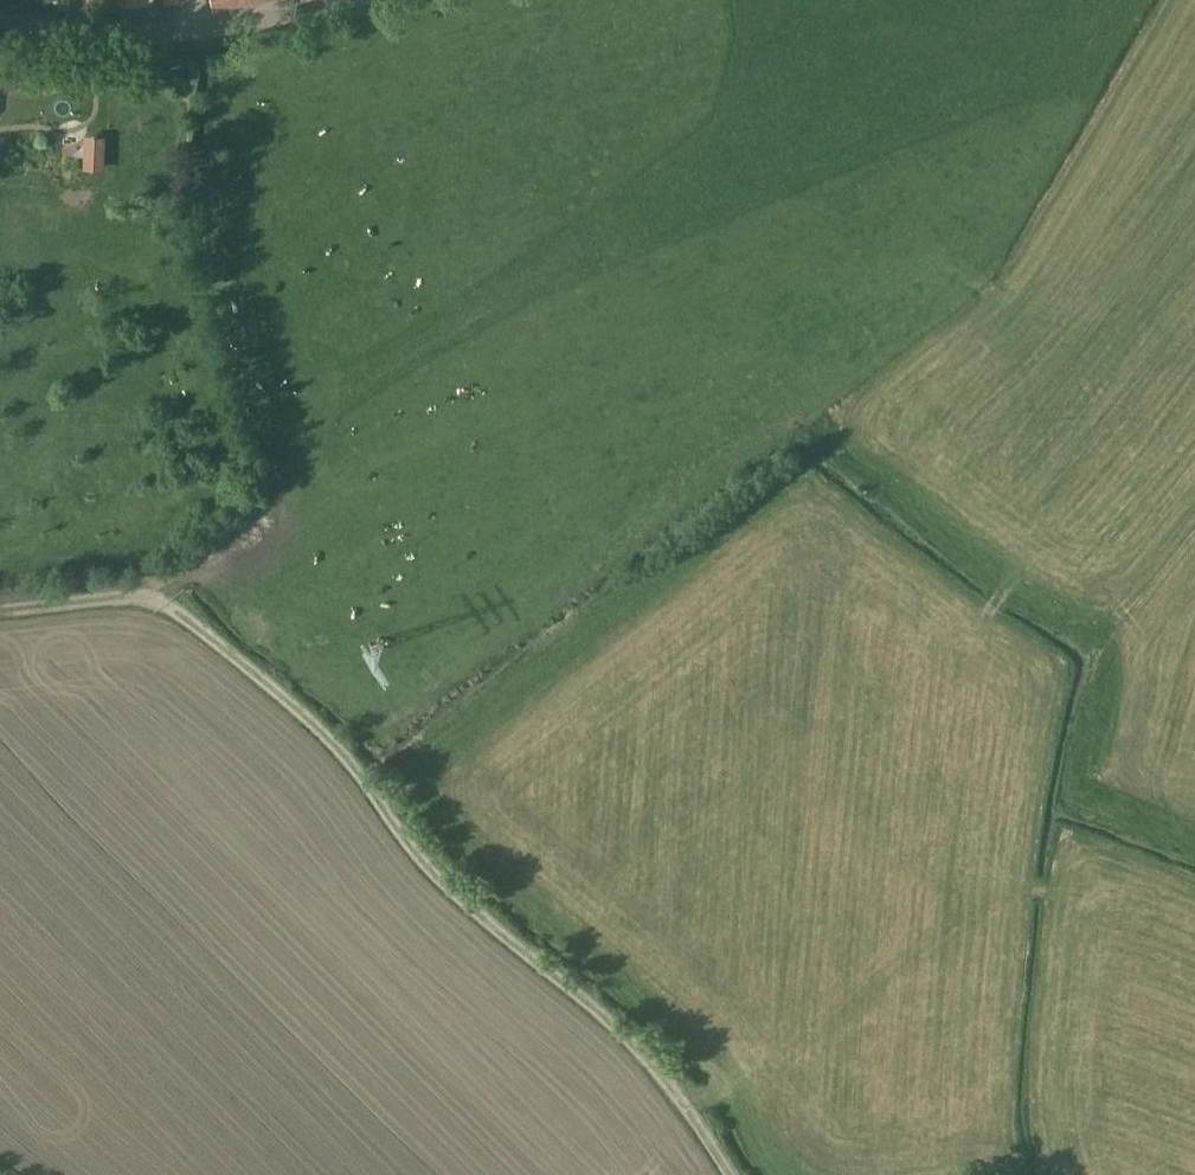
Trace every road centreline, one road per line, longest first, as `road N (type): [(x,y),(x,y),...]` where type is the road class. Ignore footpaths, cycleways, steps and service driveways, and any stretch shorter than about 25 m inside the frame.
road 1 (unclassified): [(346,0),(144,34),(77,35),(0,20)]

